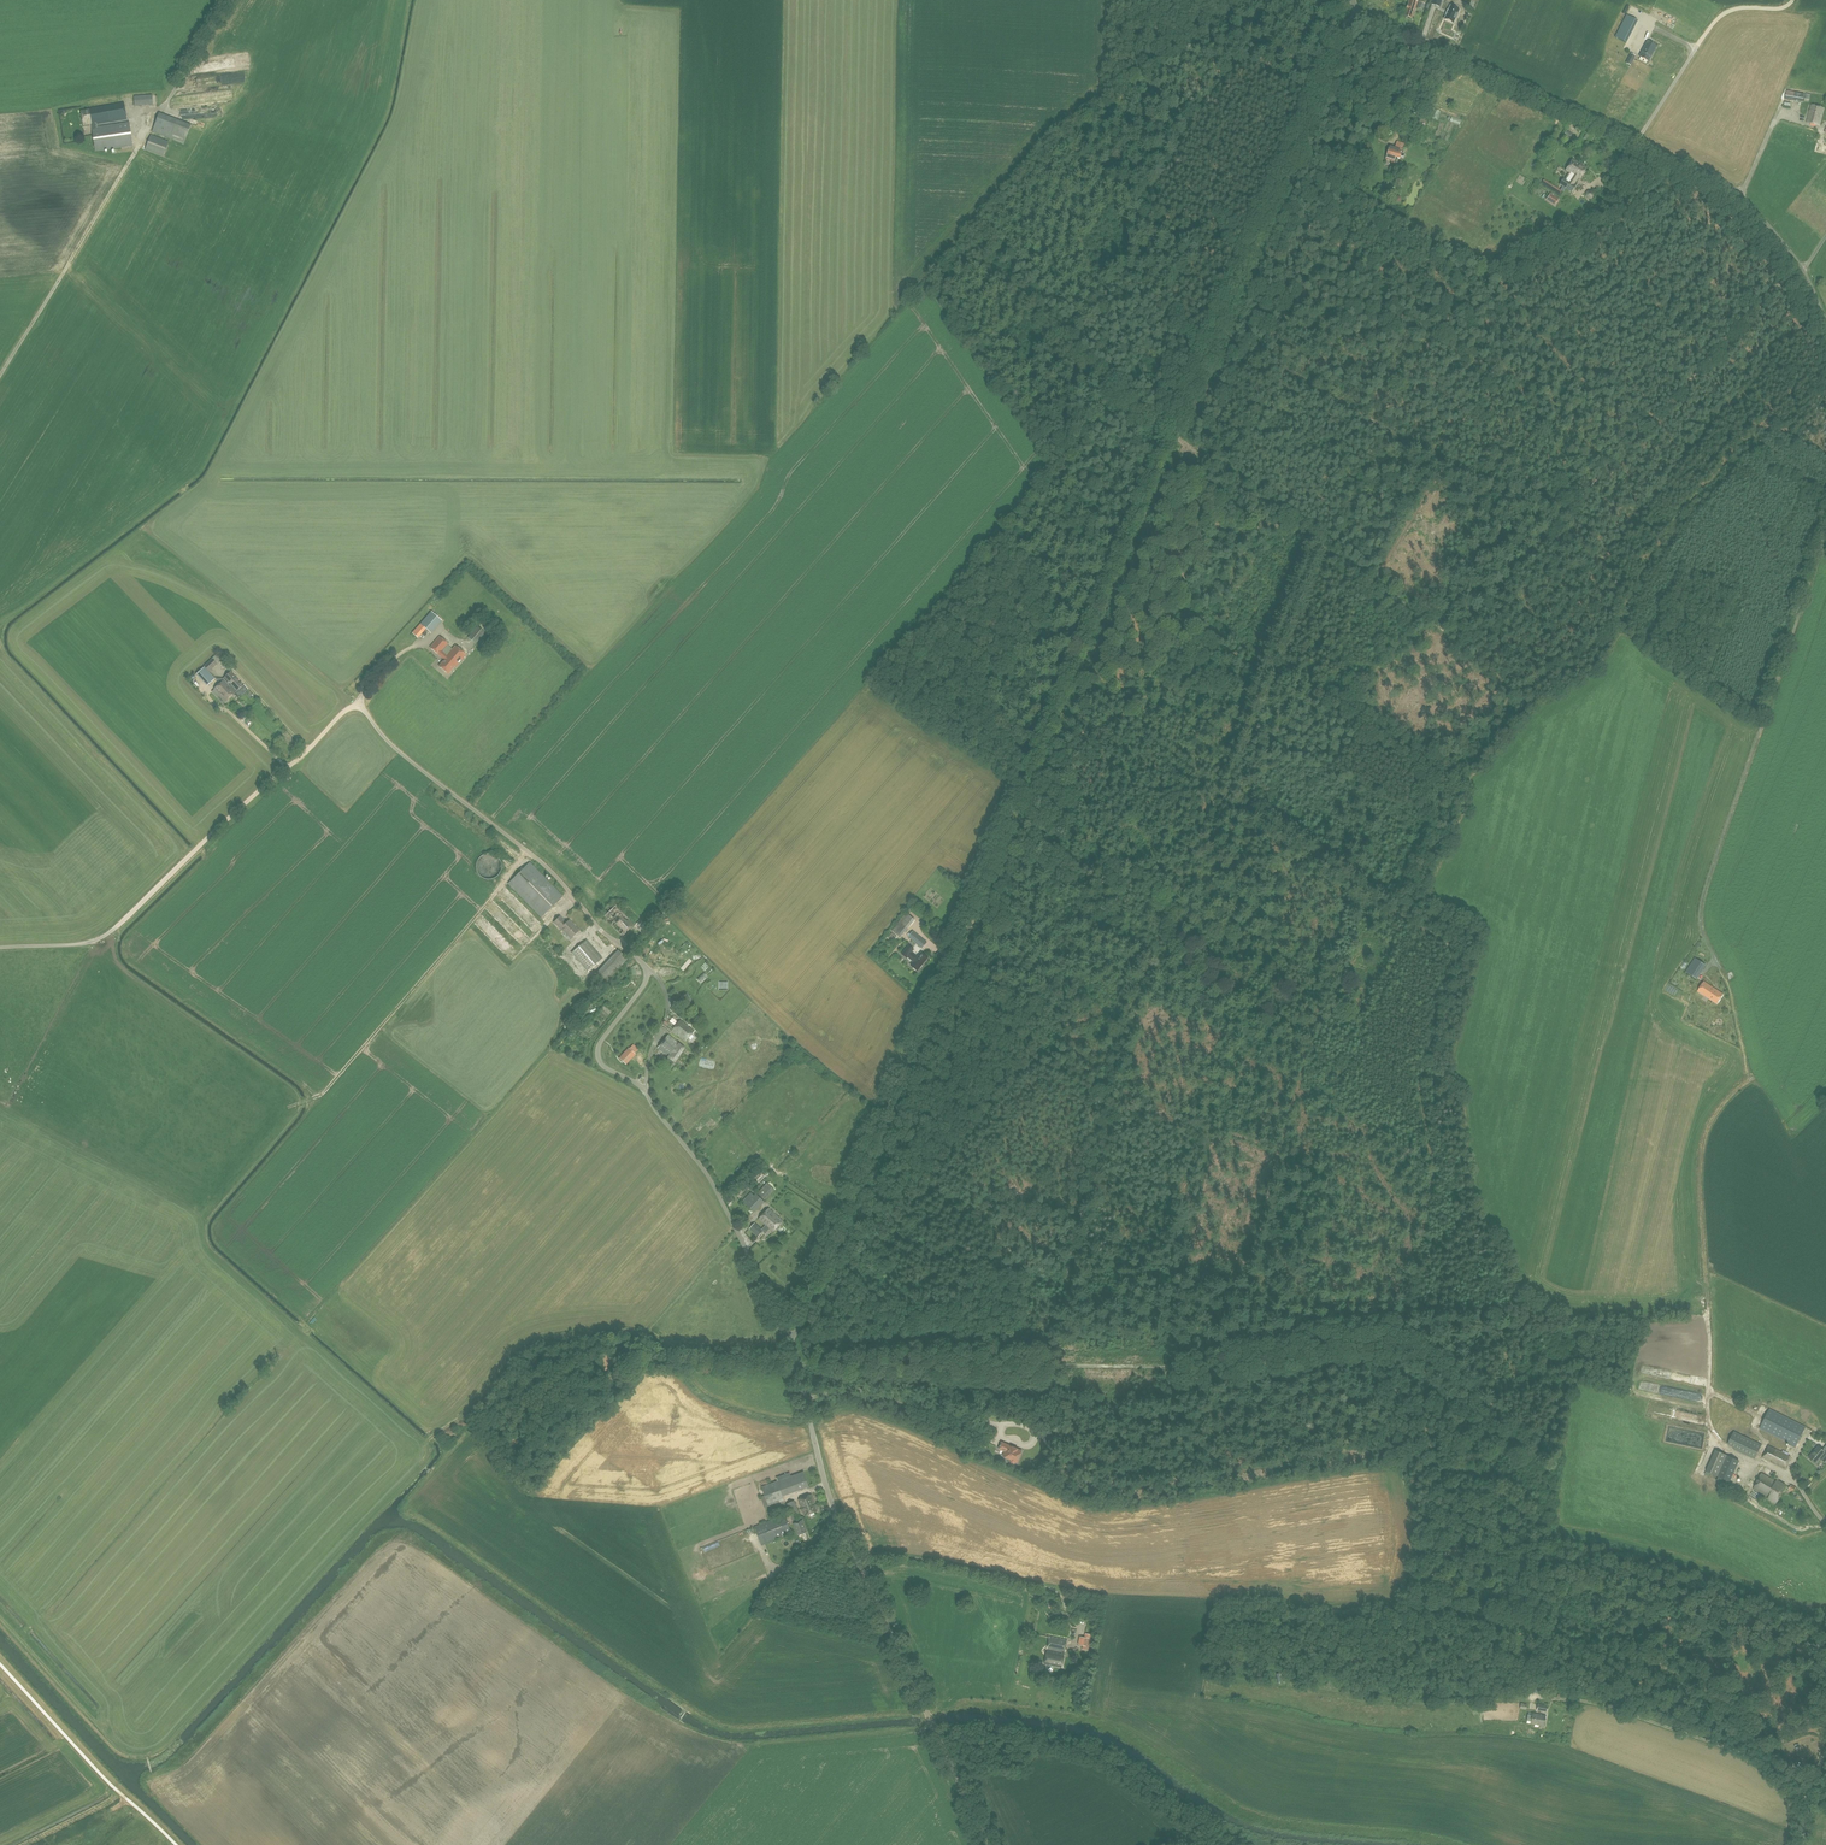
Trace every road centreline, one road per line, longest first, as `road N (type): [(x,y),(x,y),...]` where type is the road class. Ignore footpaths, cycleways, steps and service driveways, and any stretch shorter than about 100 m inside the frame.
road 1 (unclassified): [(788,1340),(1295,125),(1343,18),(1355,11)]
road 2 (unclassified): [(648,970),(558,878),(350,705),(101,937),(0,948)]
road 3 (tertiary): [(1825,323),(1802,268),(1732,190),(1355,11)]
road 4 (unclassified): [(991,1844),(828,1490),(788,1340)]
road 5 (track): [(1812,1789),(1762,1724),(1528,1613),(1422,1553)]
road 6 (unclassified): [(788,1340),(716,1182),(652,1096)]
road 7 (track): [(1567,1700),(1736,1752),(1811,1795)]
road 8 (unclassified): [(652,1096),(603,1059),(598,1042),(648,970)]
road 9 (unclassified): [(652,1096),(649,1063),(669,1003),(648,970)]

